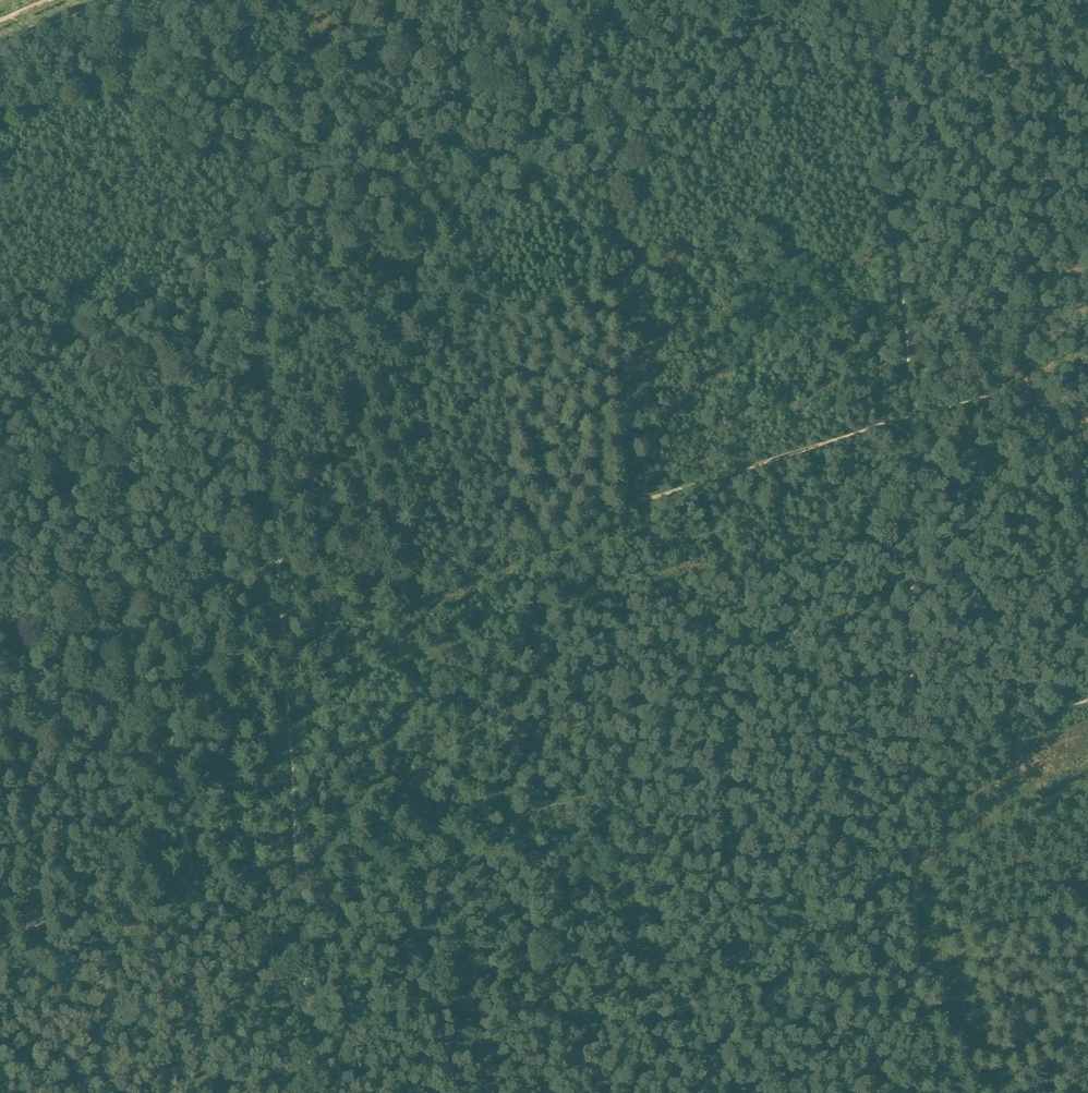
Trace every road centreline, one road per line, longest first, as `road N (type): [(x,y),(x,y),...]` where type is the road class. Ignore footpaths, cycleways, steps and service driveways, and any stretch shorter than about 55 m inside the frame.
road 1 (track): [(0,930),(297,867),(913,686)]
road 2 (track): [(923,1092),(911,494),(910,466),(885,432)]
road 3 (track): [(310,1092),(297,735),(281,601)]
road 4 (track): [(281,601),(254,126)]
road 5 (track): [(0,686),(281,601)]
road 6 (track): [(885,432),(625,500)]
road 7 (track): [(923,1088),(1087,1050)]
road 8 (track): [(1033,373),(1031,318),(1067,259),(1087,252)]

